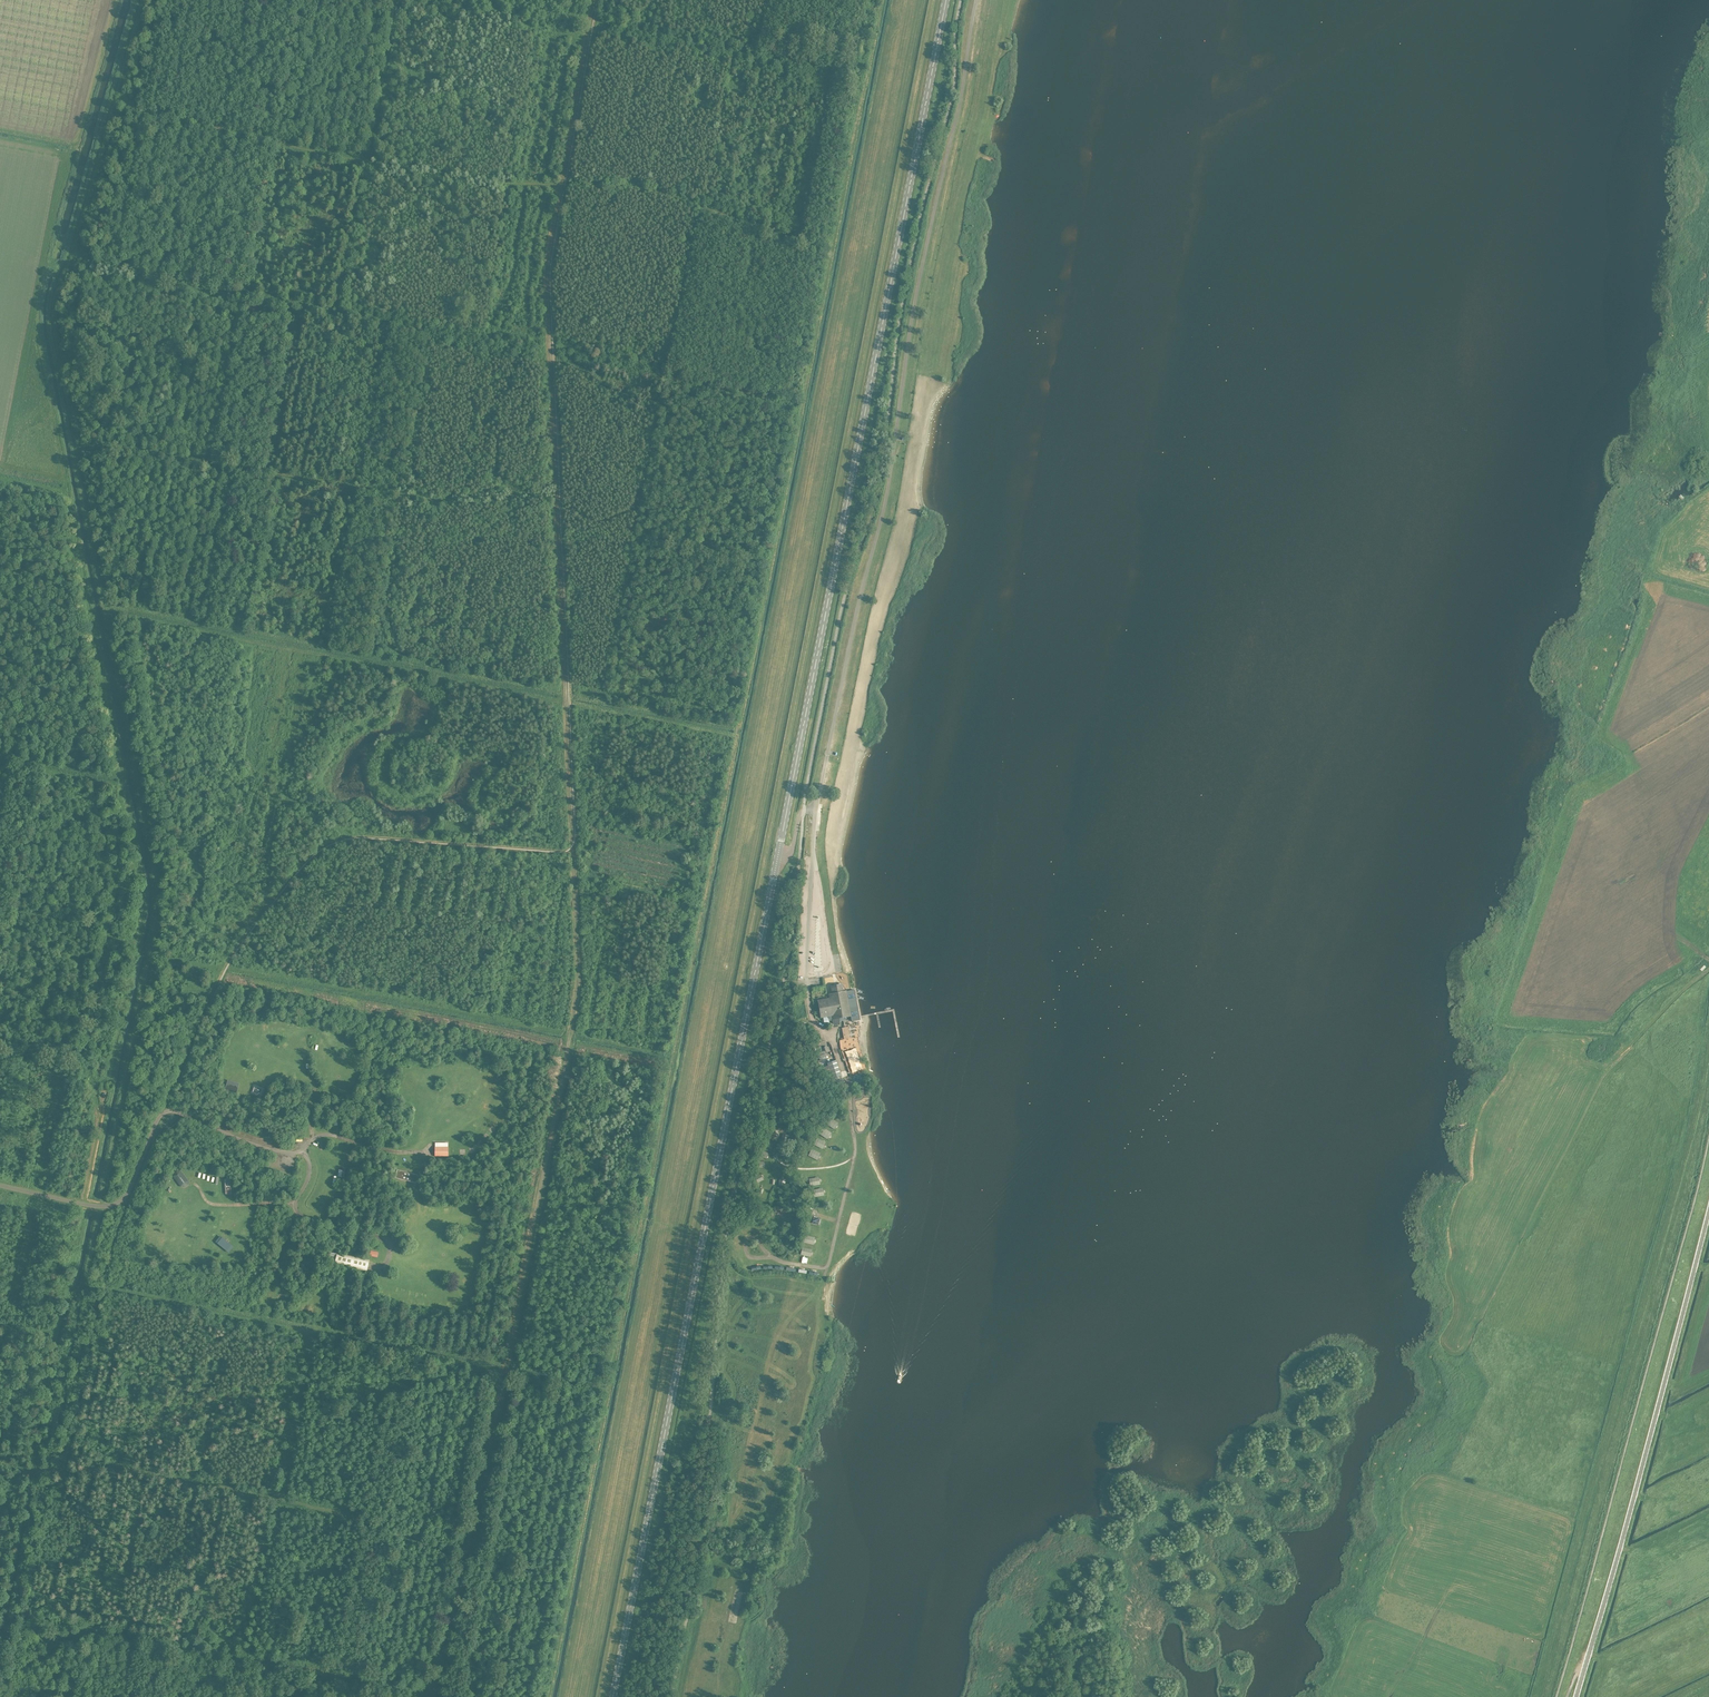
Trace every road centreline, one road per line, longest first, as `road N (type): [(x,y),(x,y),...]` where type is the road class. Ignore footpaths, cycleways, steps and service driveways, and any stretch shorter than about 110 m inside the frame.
road 1 (track): [(548,1696),(881,0)]
road 2 (primary): [(613,1696),(946,0)]
road 3 (track): [(430,1696),(473,1526),(577,987),(547,274),(594,0)]
road 4 (track): [(46,1473),(157,911),(51,306),(140,0)]
road 5 (track): [(33,1470),(101,1113),(98,1085),(109,1071),(140,920),(120,775)]
road 6 (track): [(764,230),(652,189),(431,177),(111,102)]
road 7 (track): [(610,1383),(84,1285)]
road 8 (track): [(150,955),(674,1056)]
road 9 (track): [(103,1289),(608,1391)]
road 10 (track): [(559,494),(438,500),(138,450),(75,449)]
road 11 (track): [(466,1558),(330,1510),(119,1464),(57,1474),(0,1462)]
road 12 (track): [(569,704),(105,613)]
road 13 (unclassified): [(1586,1662),(1708,1209)]
road 14 (track): [(566,693),(739,727)]
road 15 (track): [(0,905),(136,943)]
road 16 (track): [(122,786),(0,762)]

